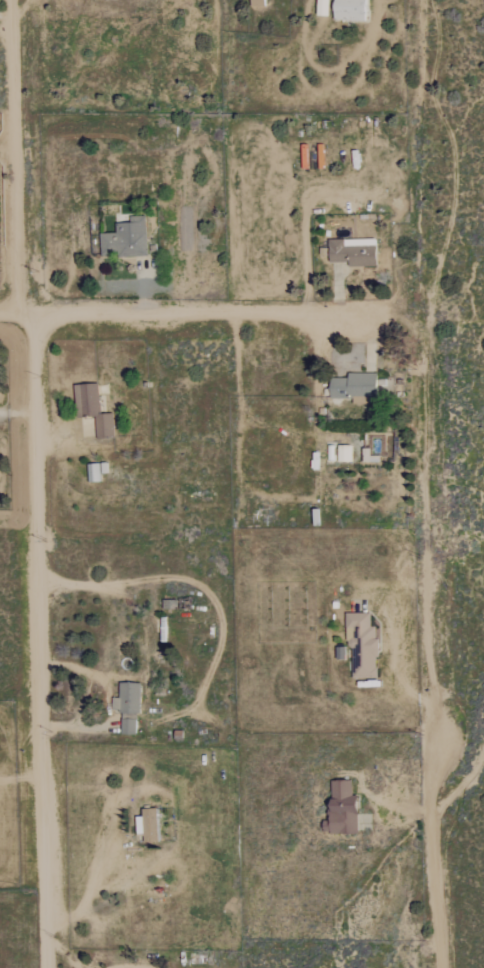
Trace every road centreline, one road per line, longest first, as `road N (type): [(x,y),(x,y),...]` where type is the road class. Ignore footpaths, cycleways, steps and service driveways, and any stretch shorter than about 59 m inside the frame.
road 1 (track): [(36,316),(48,967)]
road 2 (residential): [(393,313),(0,313)]
road 3 (residential): [(6,0),(15,313)]
road 4 (residential): [(431,706),(440,967)]
road 5 (track): [(41,581),(110,588),(187,579),(214,597),(223,628)]
road 6 (track): [(43,664),(74,667),(102,682),(109,715),(91,730),(44,727)]

